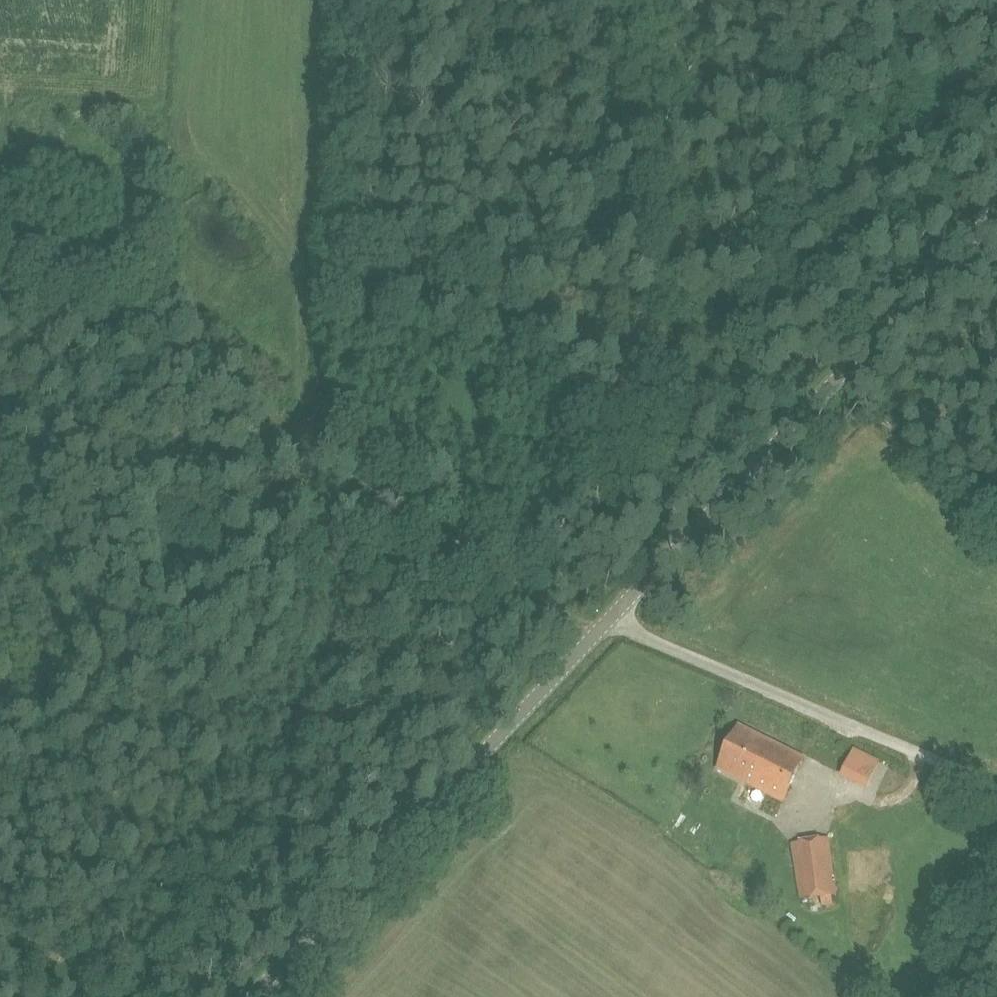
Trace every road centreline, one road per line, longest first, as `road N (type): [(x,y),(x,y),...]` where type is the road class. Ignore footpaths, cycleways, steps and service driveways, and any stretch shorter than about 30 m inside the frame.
road 1 (unclassified): [(252,996),(996,214)]
road 2 (track): [(613,615),(996,786)]
road 3 (track): [(597,632),(353,474)]

